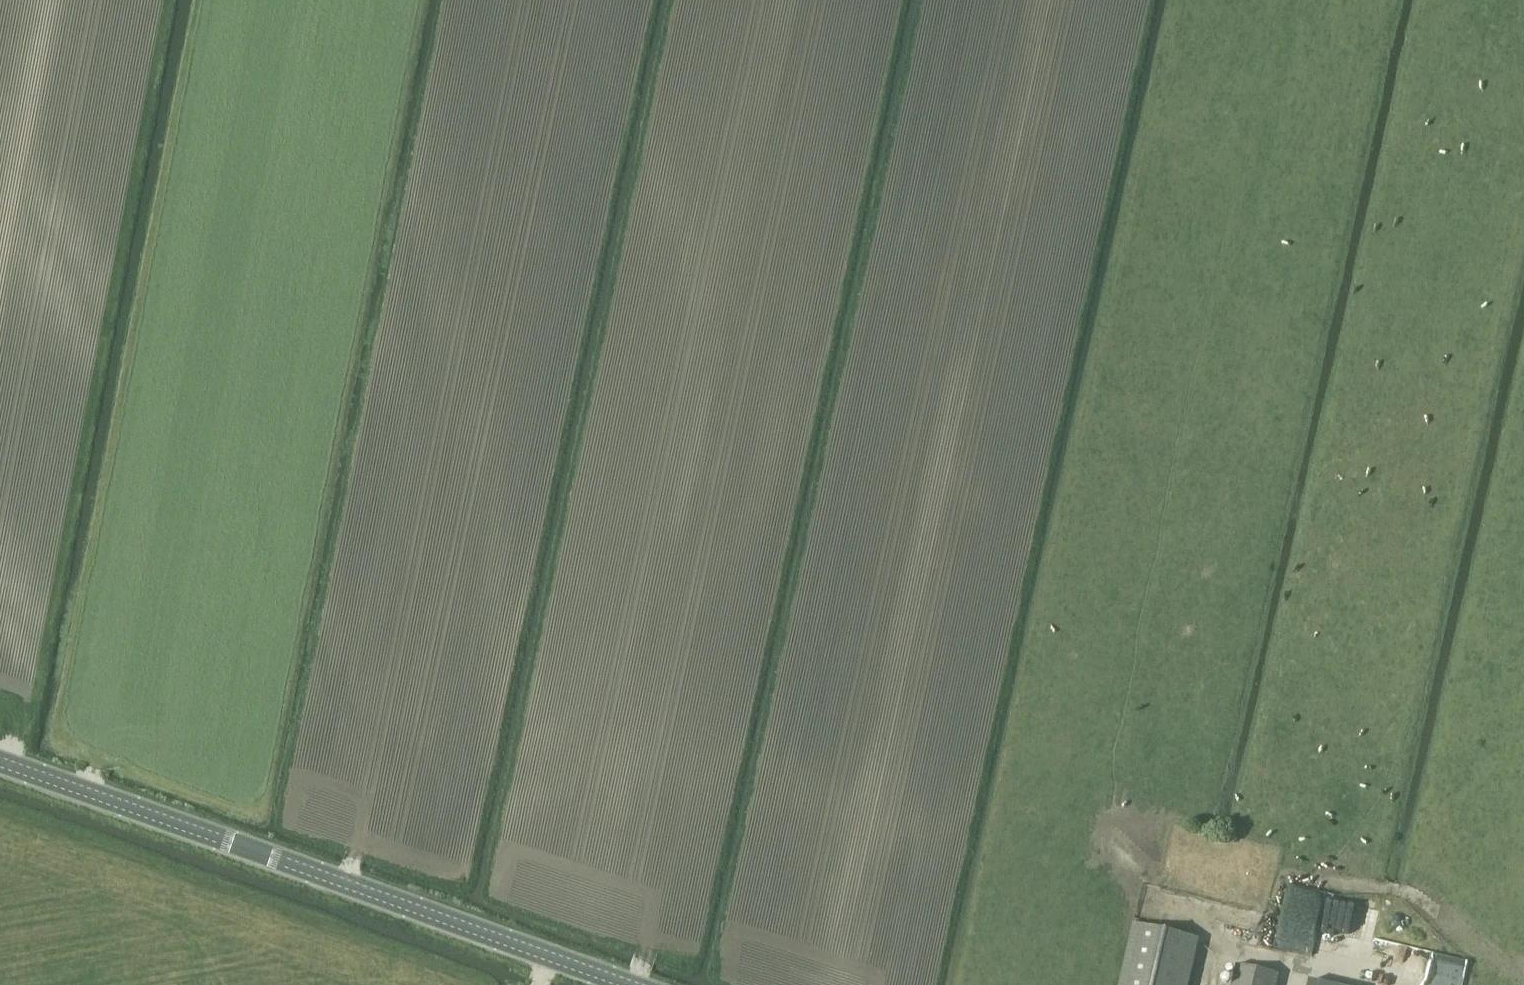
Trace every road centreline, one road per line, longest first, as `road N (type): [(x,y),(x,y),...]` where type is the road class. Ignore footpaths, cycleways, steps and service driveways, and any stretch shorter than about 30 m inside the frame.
road 1 (tertiary): [(649,984),(0,761)]

